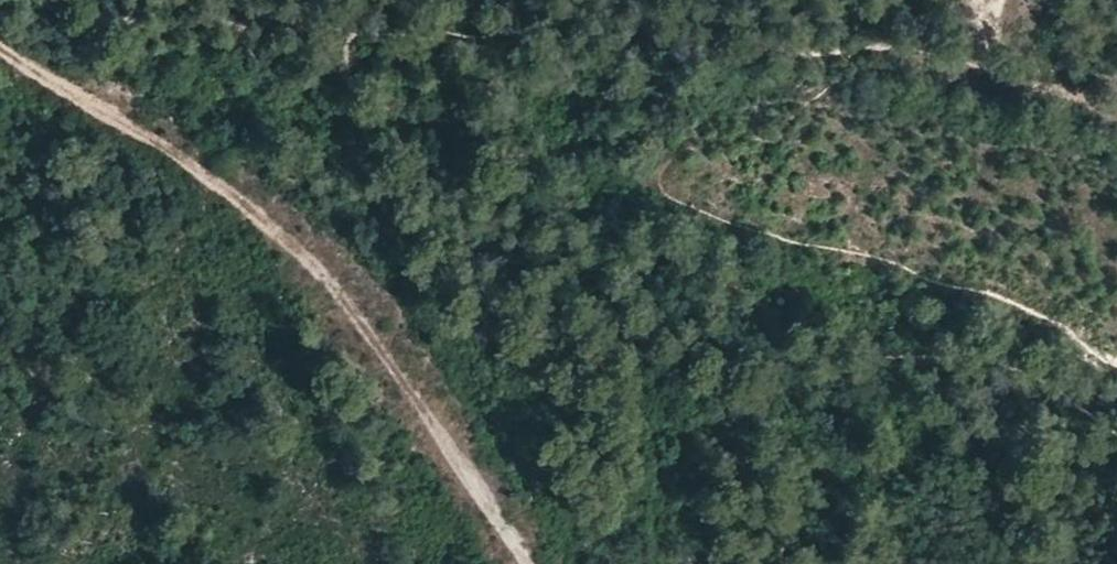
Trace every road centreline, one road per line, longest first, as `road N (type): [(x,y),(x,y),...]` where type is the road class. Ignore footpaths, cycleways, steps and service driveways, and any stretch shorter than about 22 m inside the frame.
road 1 (track): [(13,0),(351,35),(807,57),(898,54),(933,42),(978,0)]
road 2 (track): [(0,52),(129,124),(238,198),(293,249),(431,416),(532,563)]
road 3 (track): [(933,42),(1046,77),(1084,103),(1116,102)]

